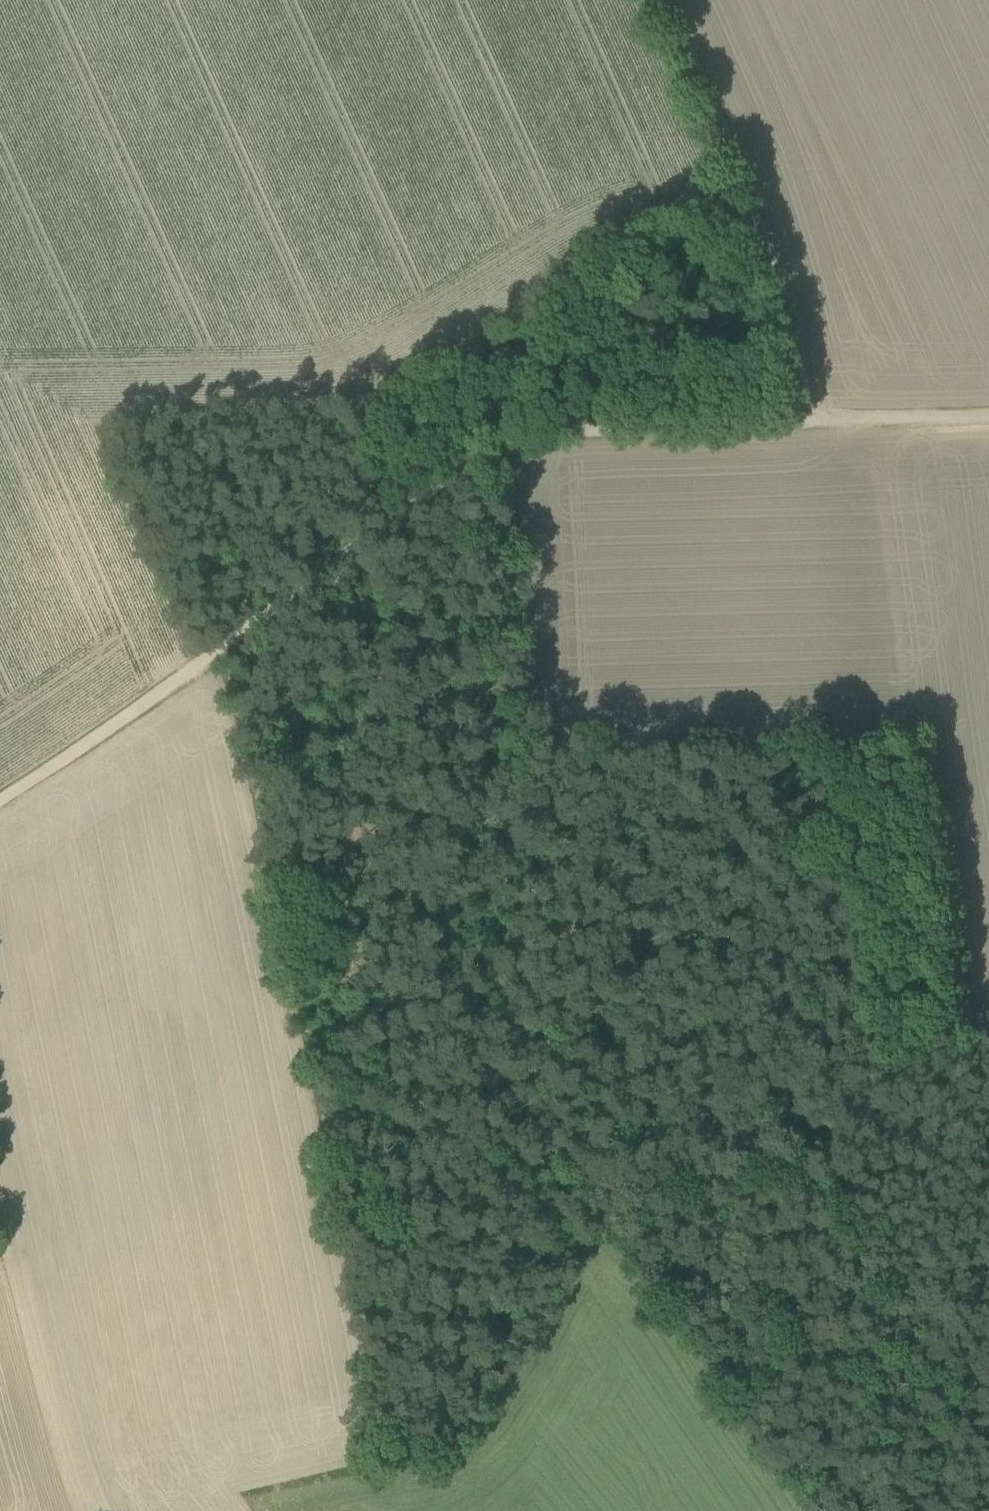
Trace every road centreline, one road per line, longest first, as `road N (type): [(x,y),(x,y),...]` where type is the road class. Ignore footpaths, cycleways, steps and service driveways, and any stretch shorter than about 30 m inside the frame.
road 1 (track): [(811,422),(547,432),(489,455),(240,641),(0,798)]
road 2 (track): [(516,1227),(694,1179),(957,1068)]
road 3 (track): [(528,745),(604,1208)]
road 4 (track): [(654,0),(784,293),(811,422)]
road 5 (track): [(938,1510),(694,1179)]
road 6 (track): [(988,414),(811,422)]

